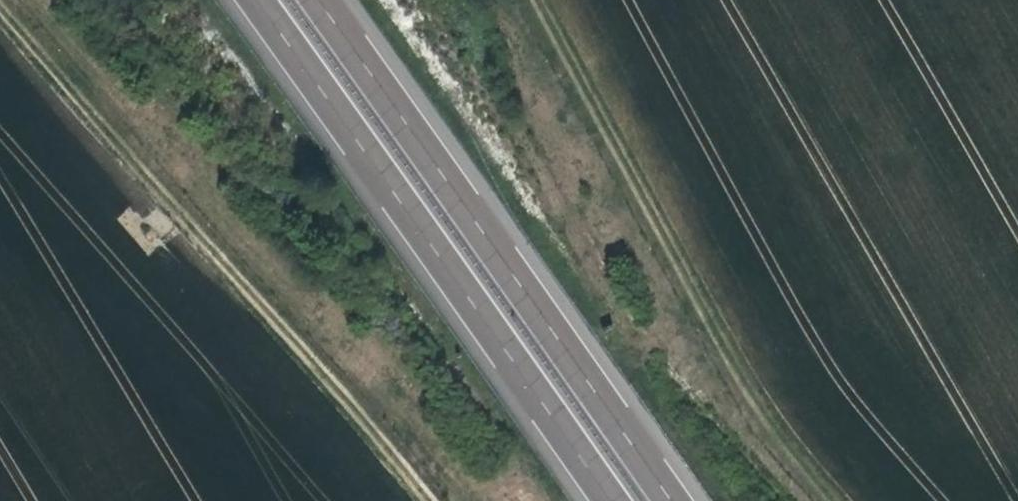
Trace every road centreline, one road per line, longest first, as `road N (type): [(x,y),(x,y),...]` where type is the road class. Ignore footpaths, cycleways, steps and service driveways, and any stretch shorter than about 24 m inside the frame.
road 1 (motorway): [(257,0),(615,500)]
road 2 (motorway): [(674,500),(319,0)]
road 3 (track): [(0,95),(126,249),(427,500)]
road 4 (track): [(585,0),(763,426),(823,500)]

